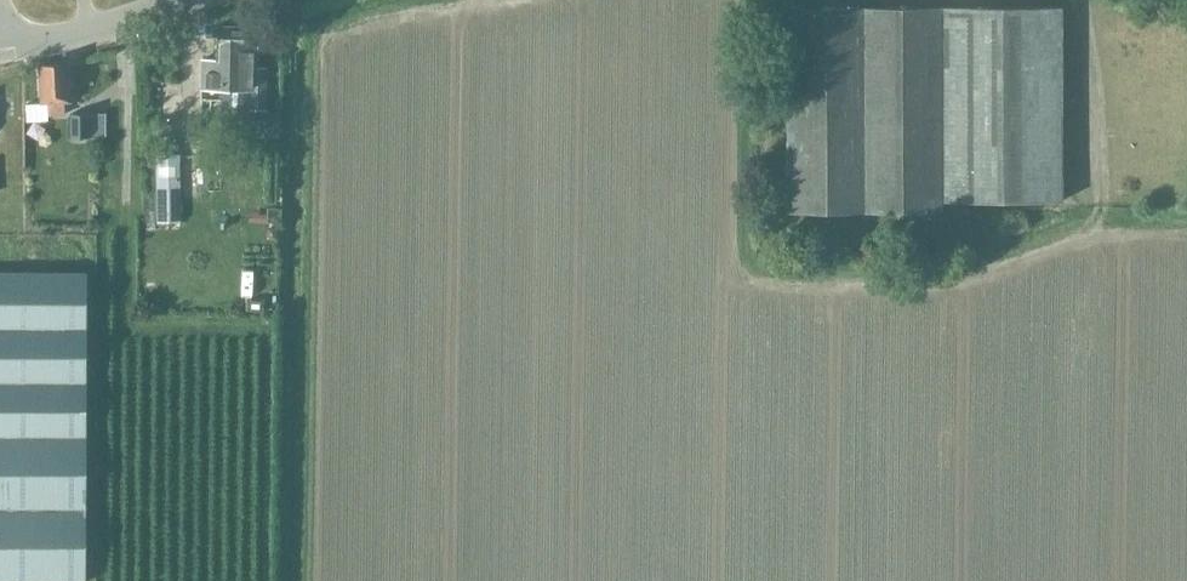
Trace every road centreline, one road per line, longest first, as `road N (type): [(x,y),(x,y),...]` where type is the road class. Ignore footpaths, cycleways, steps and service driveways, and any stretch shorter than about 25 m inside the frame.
road 1 (unclassified): [(0,48),(90,31),(183,0)]

